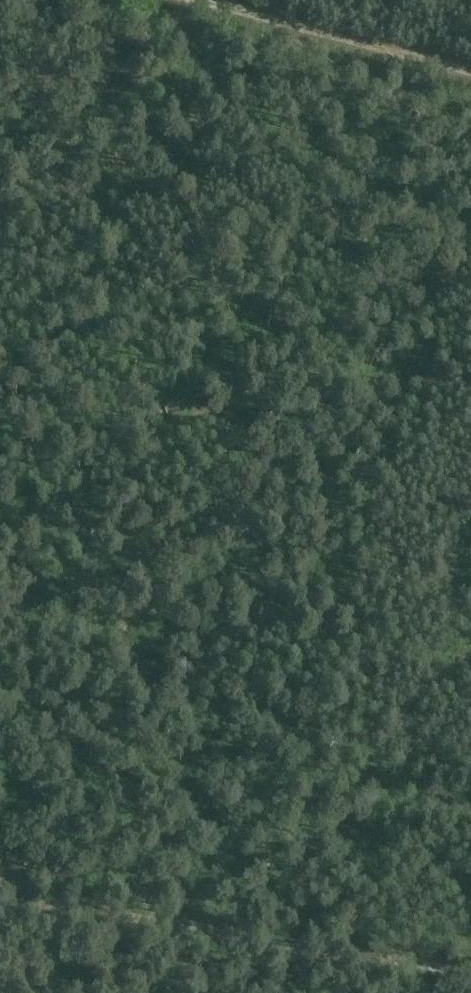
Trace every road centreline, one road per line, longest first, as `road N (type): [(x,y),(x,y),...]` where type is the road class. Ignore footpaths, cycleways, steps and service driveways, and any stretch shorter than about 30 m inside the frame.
road 1 (track): [(0,920),(48,903),(356,955),(470,965)]
road 2 (track): [(189,0),(470,71)]

